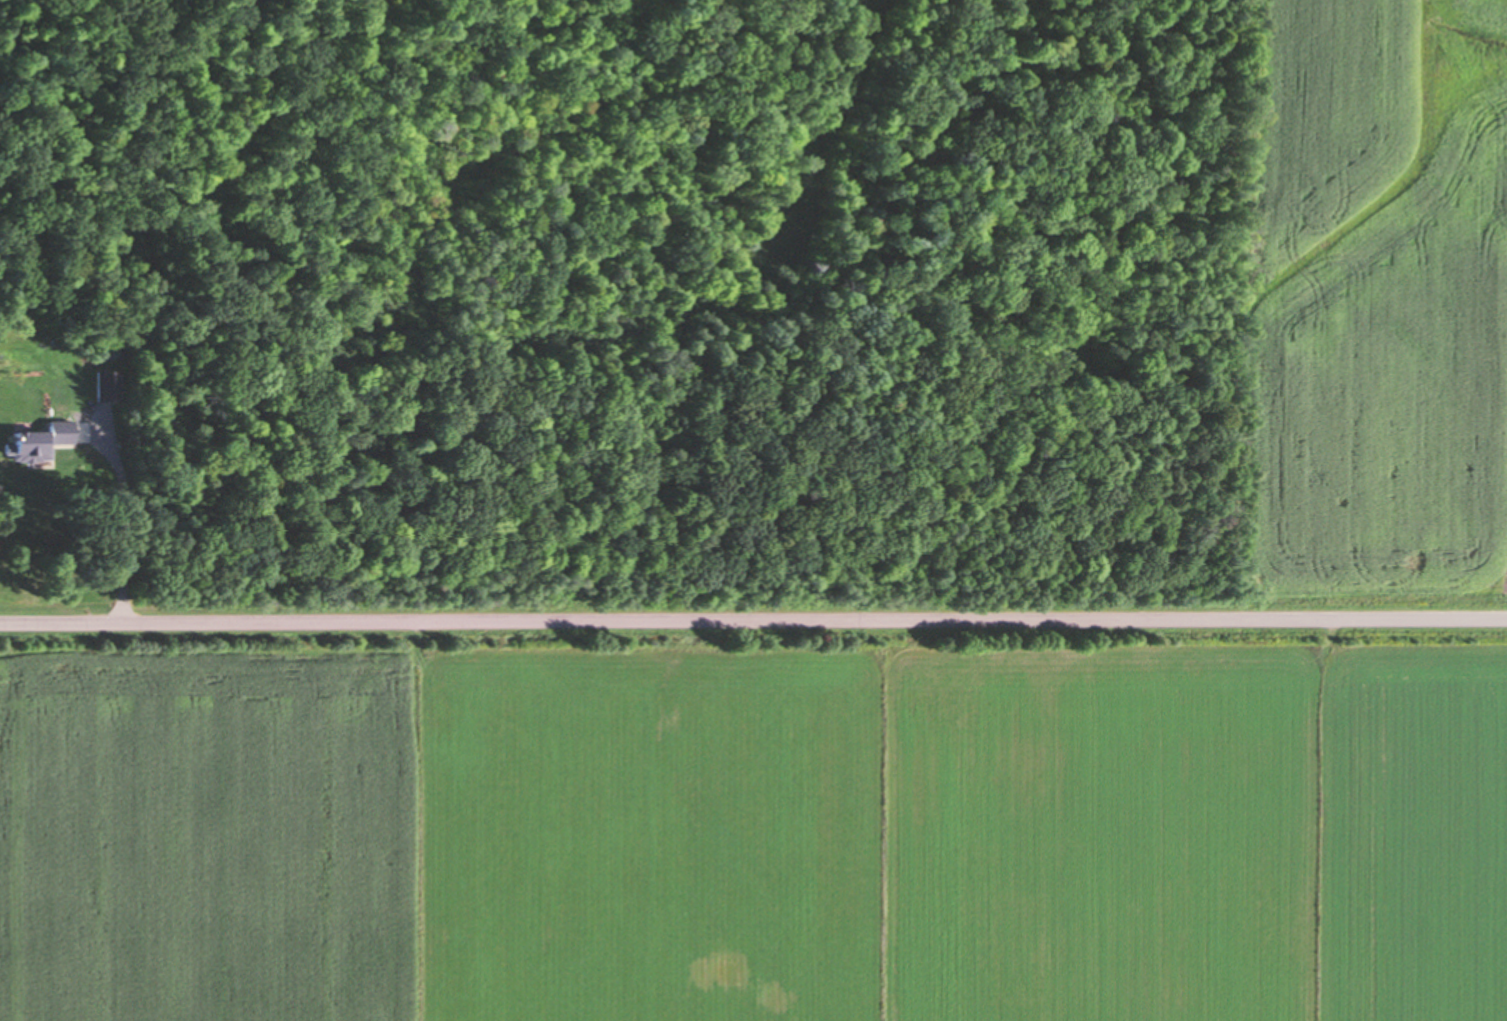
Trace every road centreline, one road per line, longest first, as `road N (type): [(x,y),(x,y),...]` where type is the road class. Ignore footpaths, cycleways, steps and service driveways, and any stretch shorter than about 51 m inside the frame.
road 1 (residential): [(1506,619),(0,626)]

